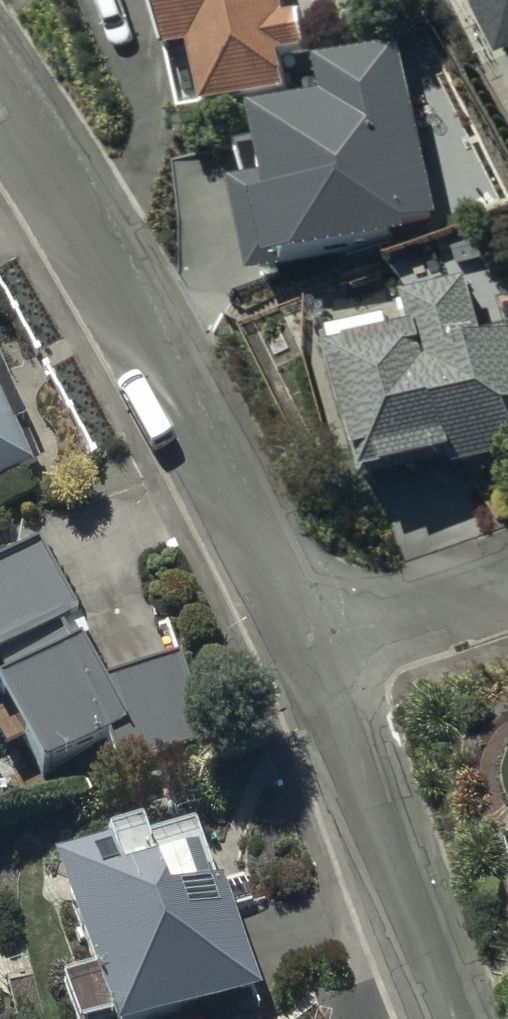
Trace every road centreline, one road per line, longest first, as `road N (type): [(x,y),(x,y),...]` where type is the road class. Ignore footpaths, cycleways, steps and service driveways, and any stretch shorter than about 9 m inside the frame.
road 1 (residential): [(0,94),(141,321),(309,654)]
road 2 (residential): [(309,654),(457,1018)]
road 3 (residential): [(309,654),(507,582)]

